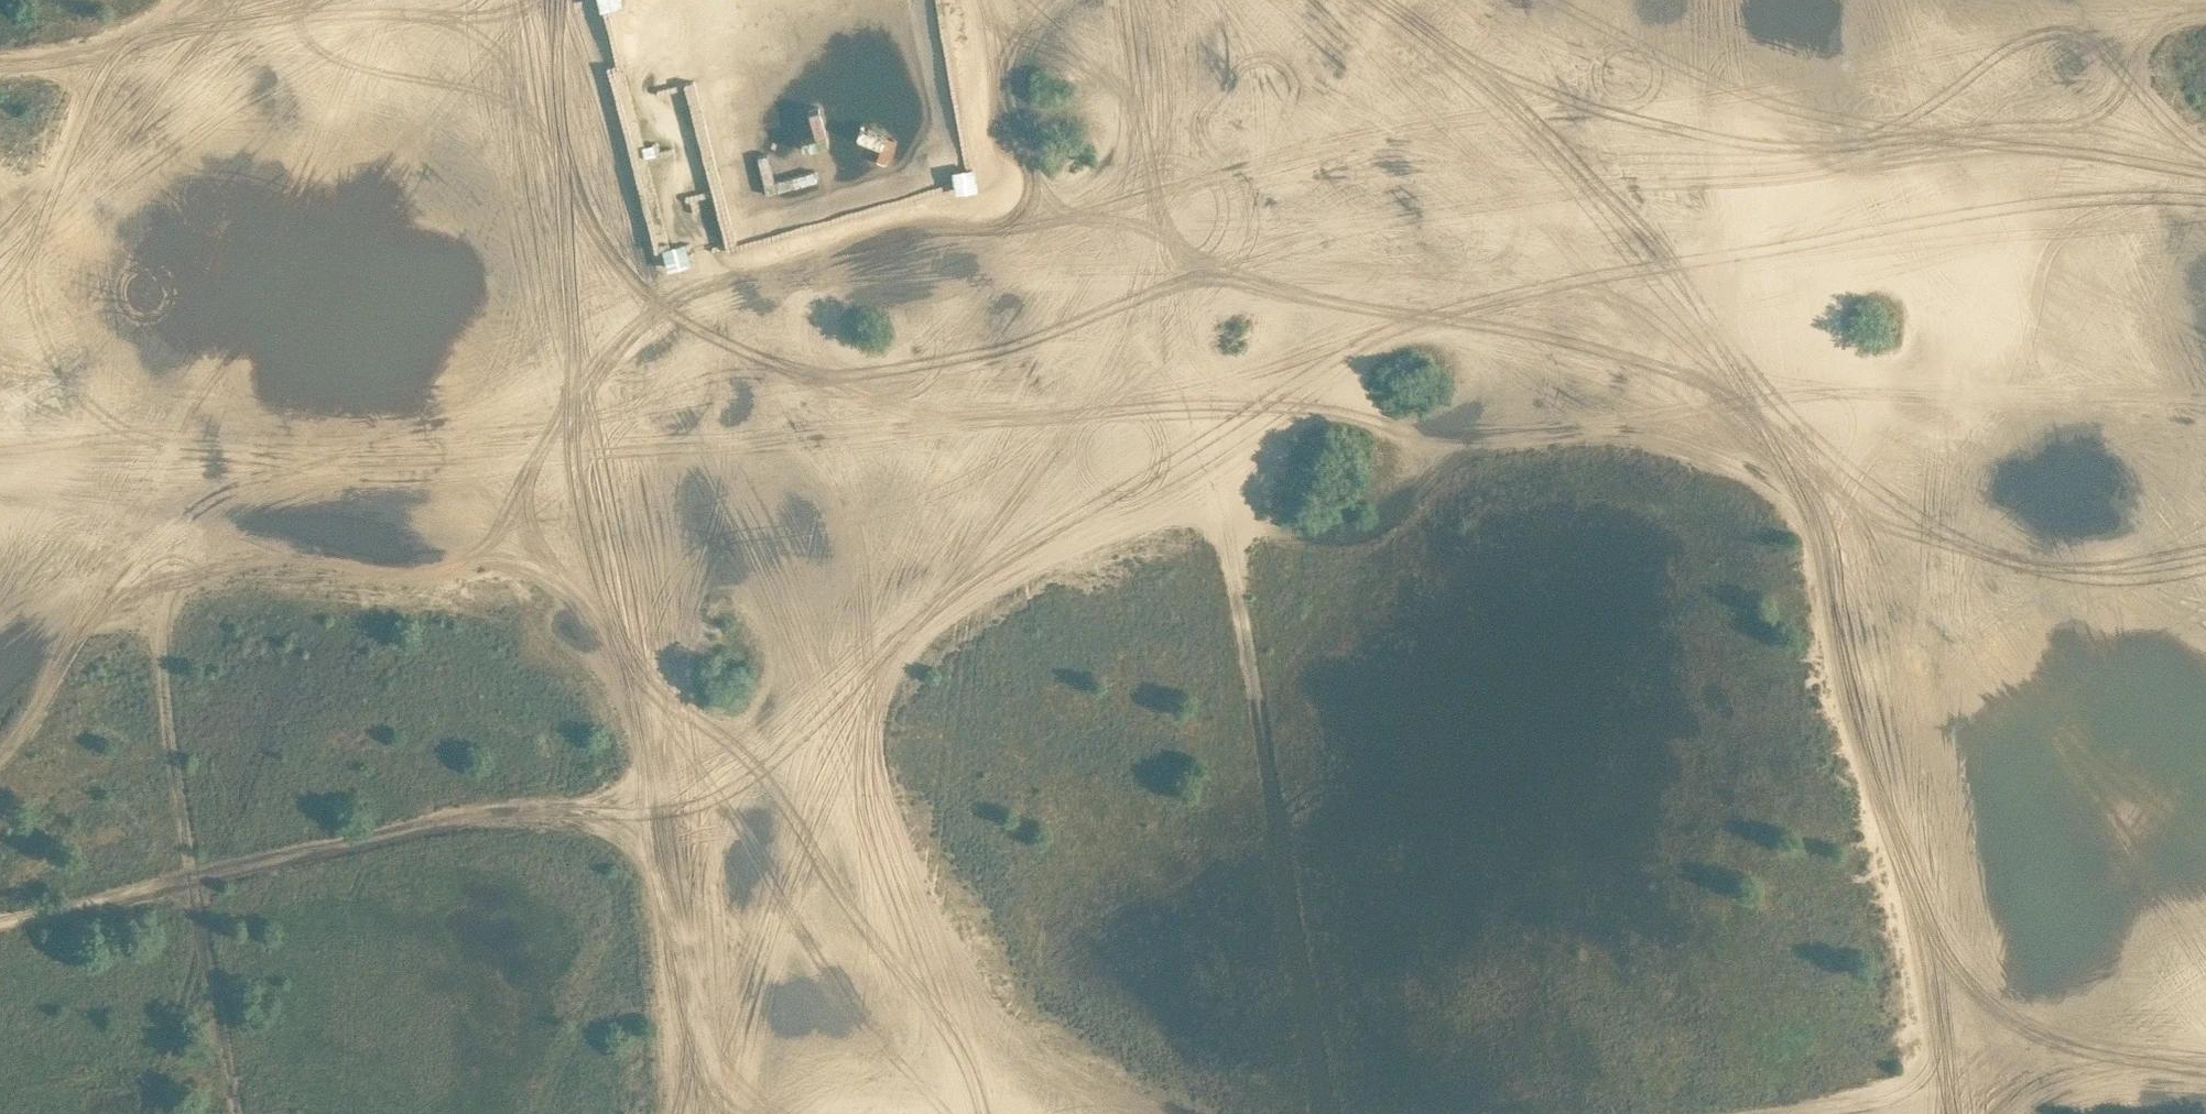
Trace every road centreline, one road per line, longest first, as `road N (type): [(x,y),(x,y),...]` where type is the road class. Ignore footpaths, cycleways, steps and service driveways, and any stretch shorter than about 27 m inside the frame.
road 1 (track): [(2205,1091),(1954,1078),(1737,0)]
road 2 (track): [(2205,526),(1814,379)]

